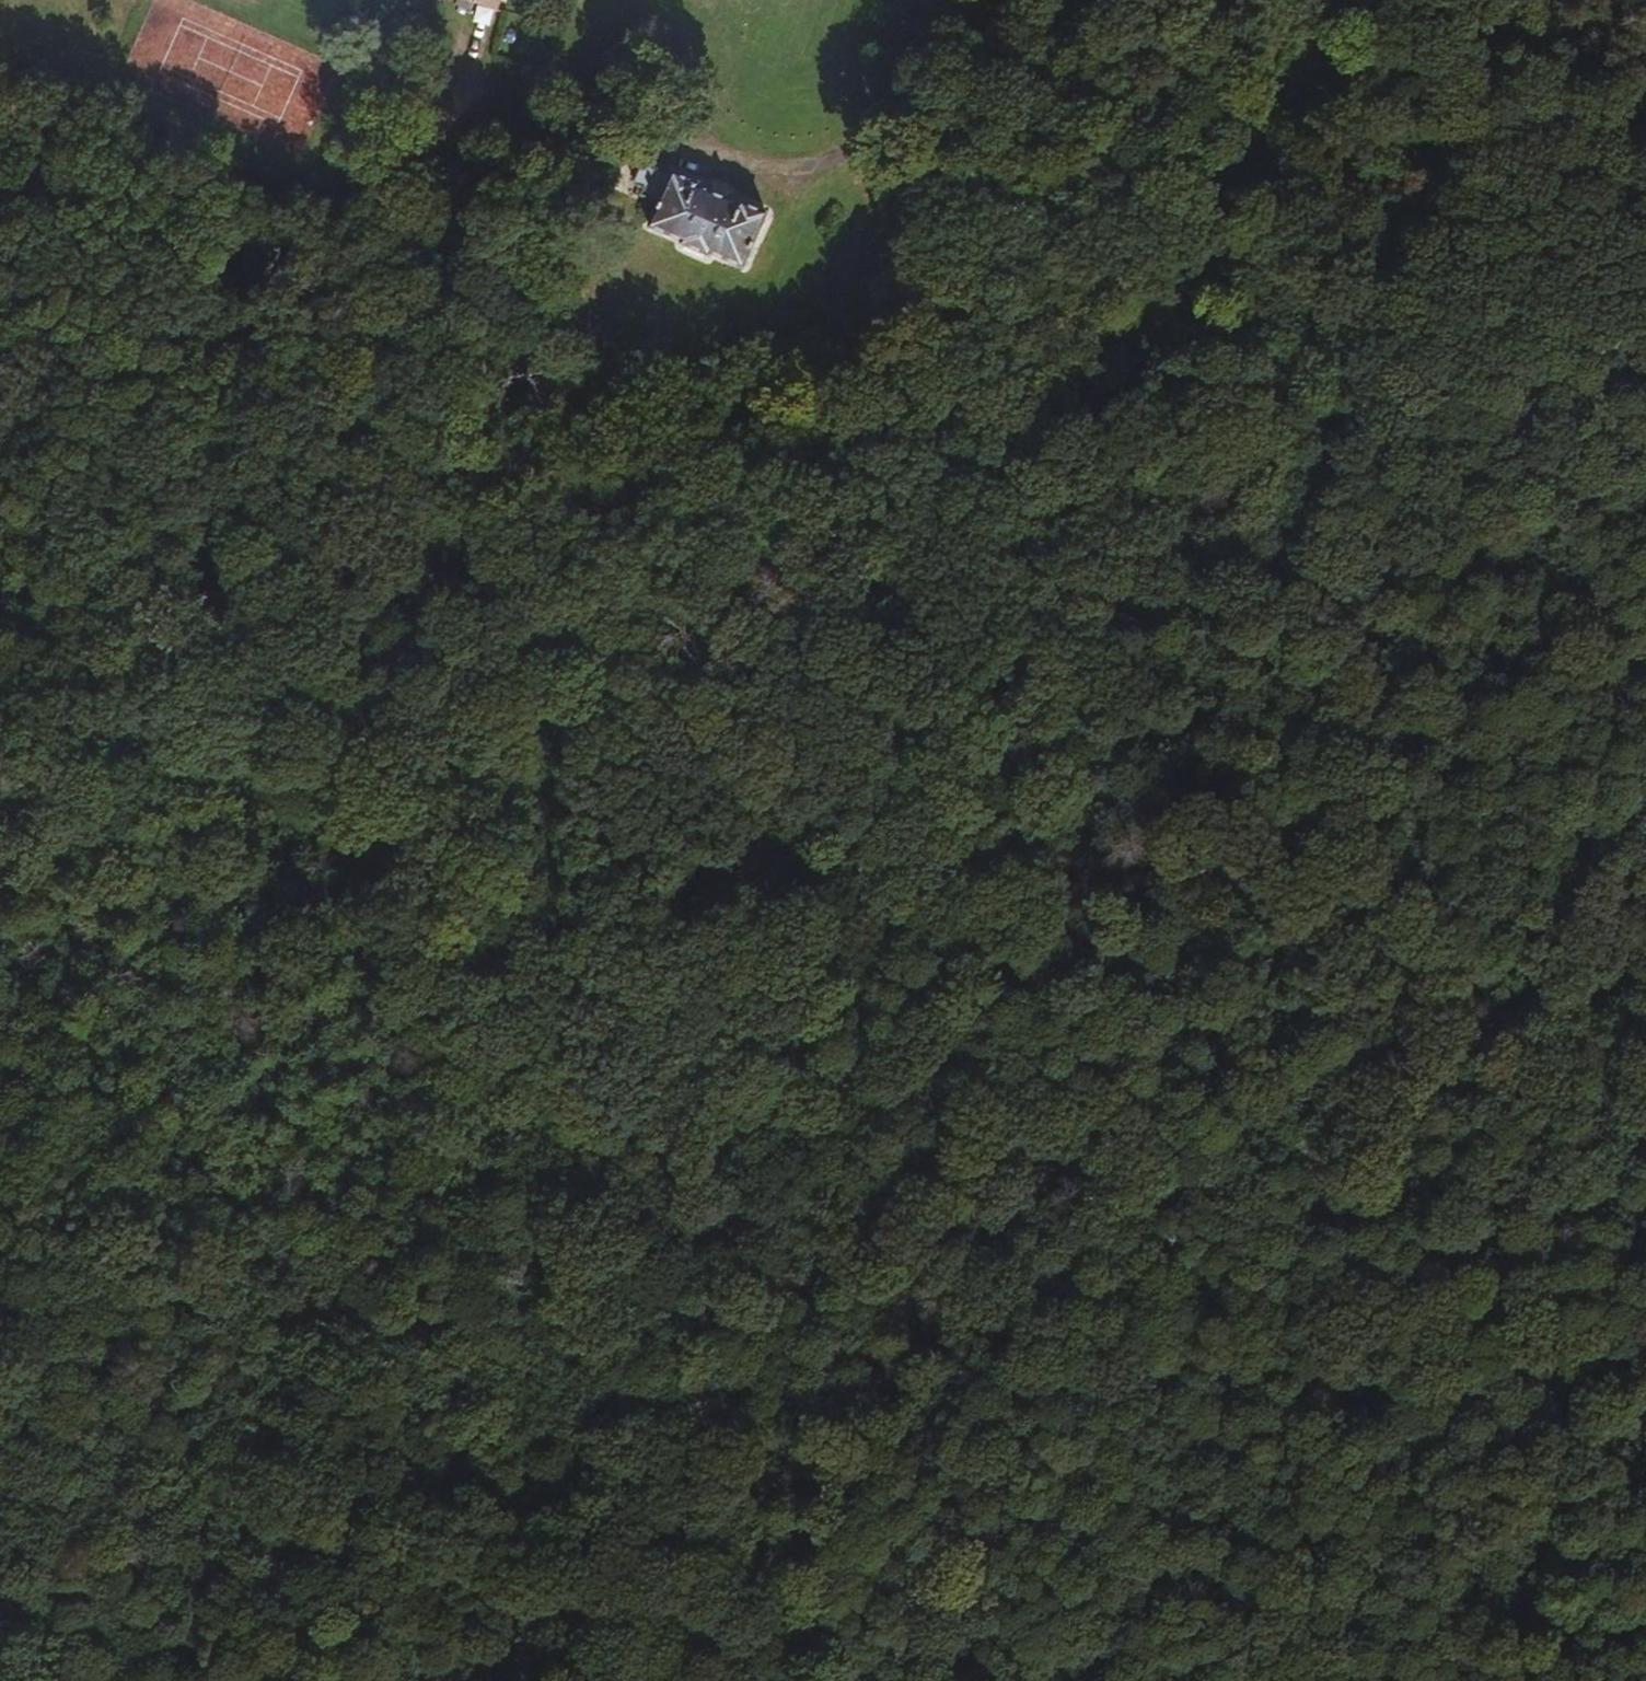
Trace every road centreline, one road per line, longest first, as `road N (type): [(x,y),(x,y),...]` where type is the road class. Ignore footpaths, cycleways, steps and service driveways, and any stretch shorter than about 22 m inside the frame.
road 1 (unclassified): [(0,71),(378,234),(417,222),(456,156),(483,24)]
road 2 (track): [(474,69),(542,109),(720,152),(827,167),(874,127),(936,0)]

